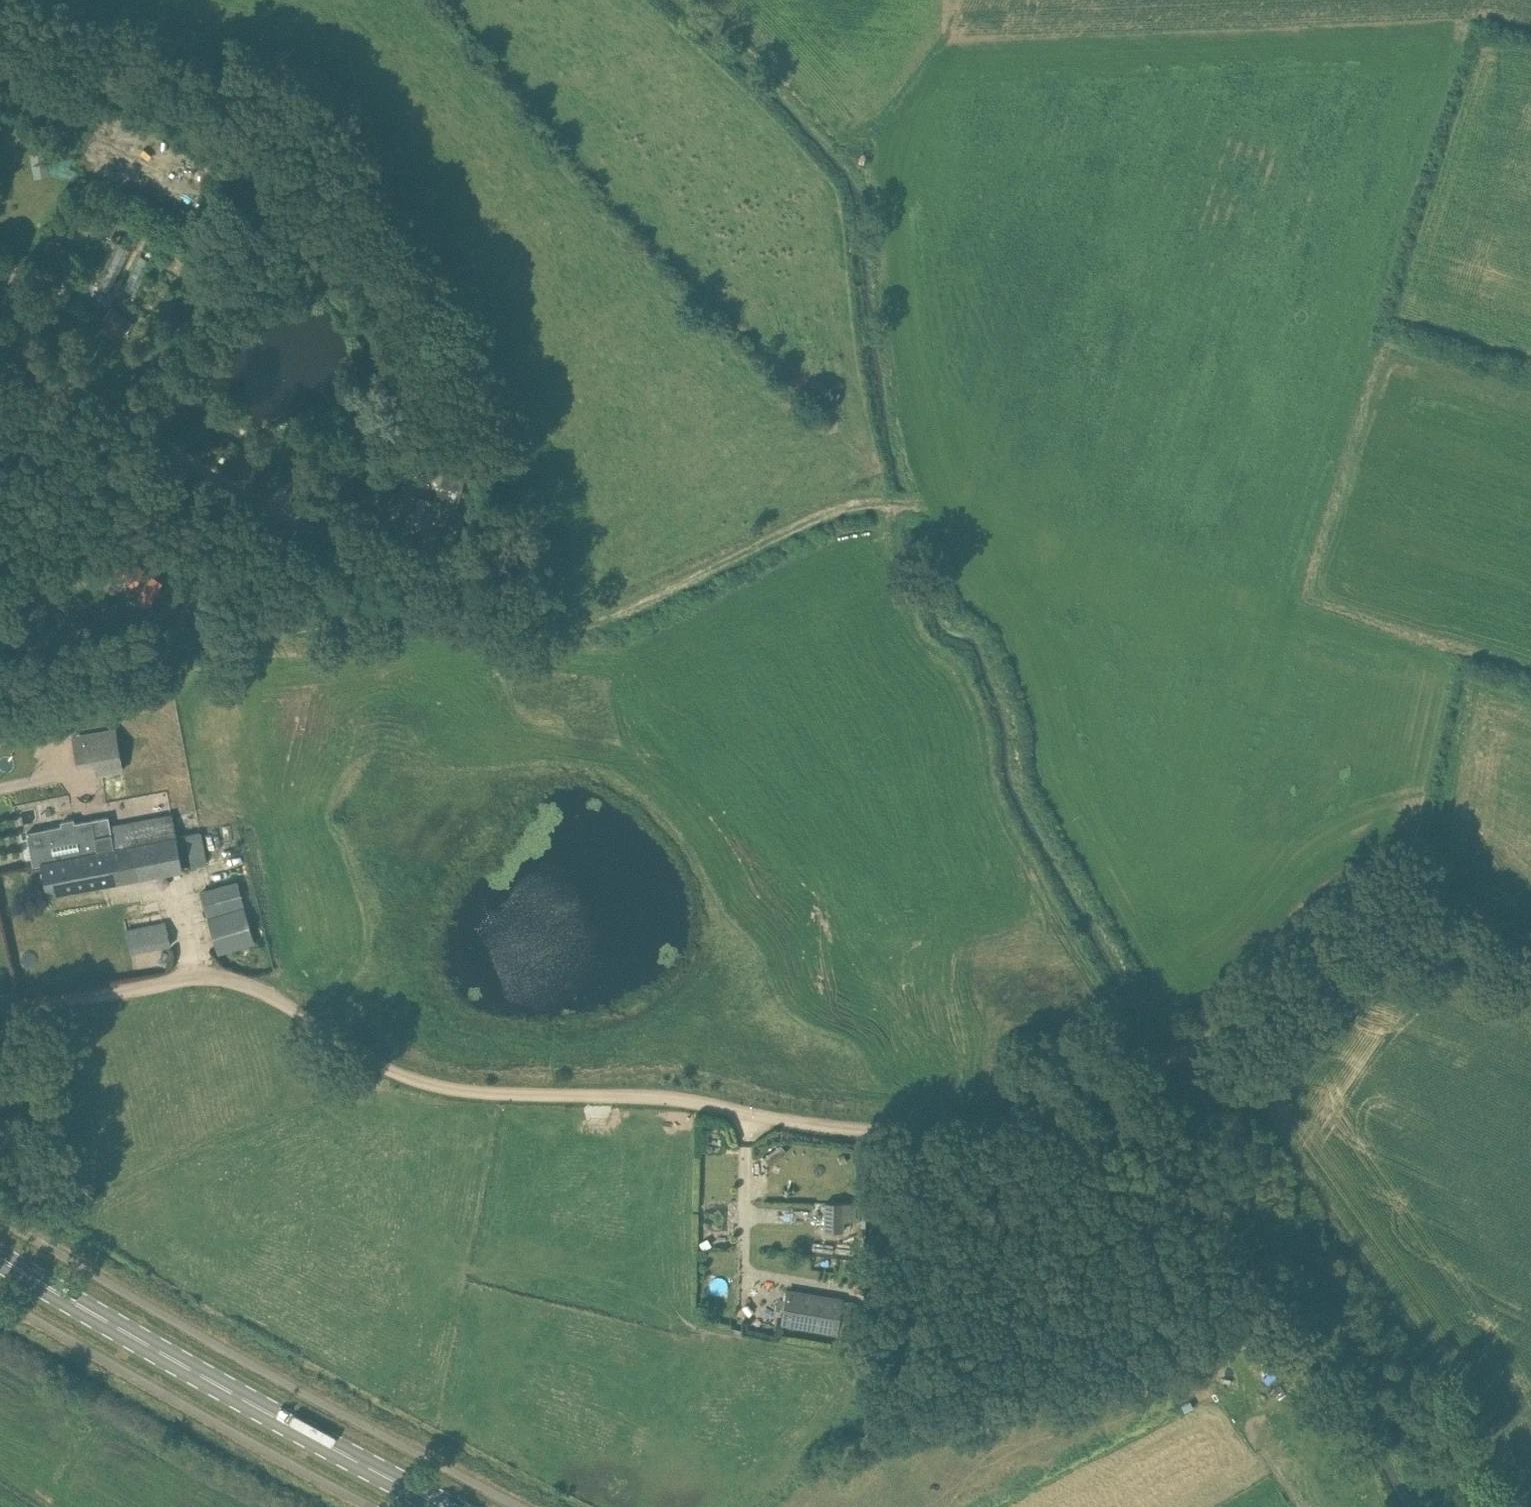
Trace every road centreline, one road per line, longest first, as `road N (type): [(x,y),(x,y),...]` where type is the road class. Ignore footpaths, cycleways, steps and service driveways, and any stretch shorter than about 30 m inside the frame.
road 1 (track): [(0,1016),(200,978),(240,982),(344,1048),(444,1094),(670,1102),(923,1131),(1095,1093),(1180,1056),(1377,941),(1441,939),(1530,977)]
road 2 (primary): [(448,1506),(0,1256)]
road 3 (track): [(381,607),(0,690)]
road 4 (track): [(0,342),(333,539)]

